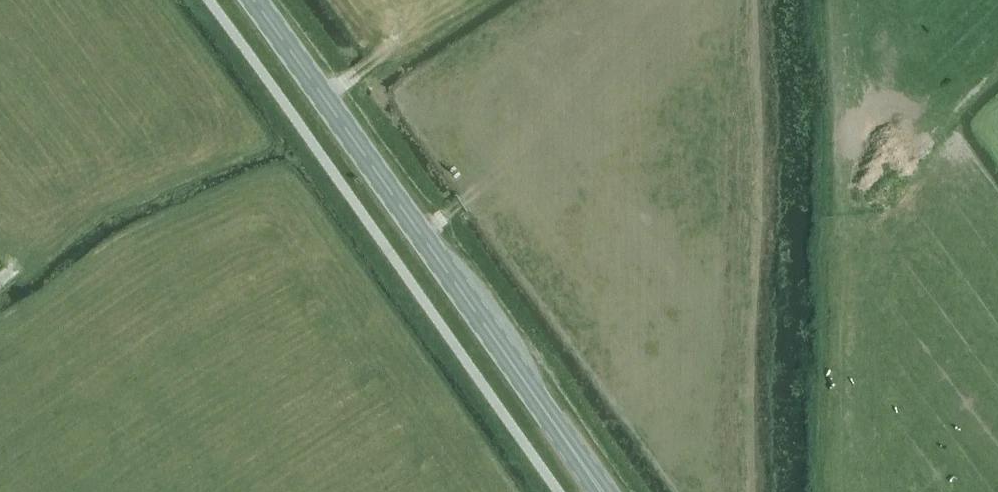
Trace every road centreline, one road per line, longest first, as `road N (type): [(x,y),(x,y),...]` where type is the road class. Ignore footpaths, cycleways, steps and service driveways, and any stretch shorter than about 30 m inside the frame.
road 1 (primary): [(602,491),(254,0)]

